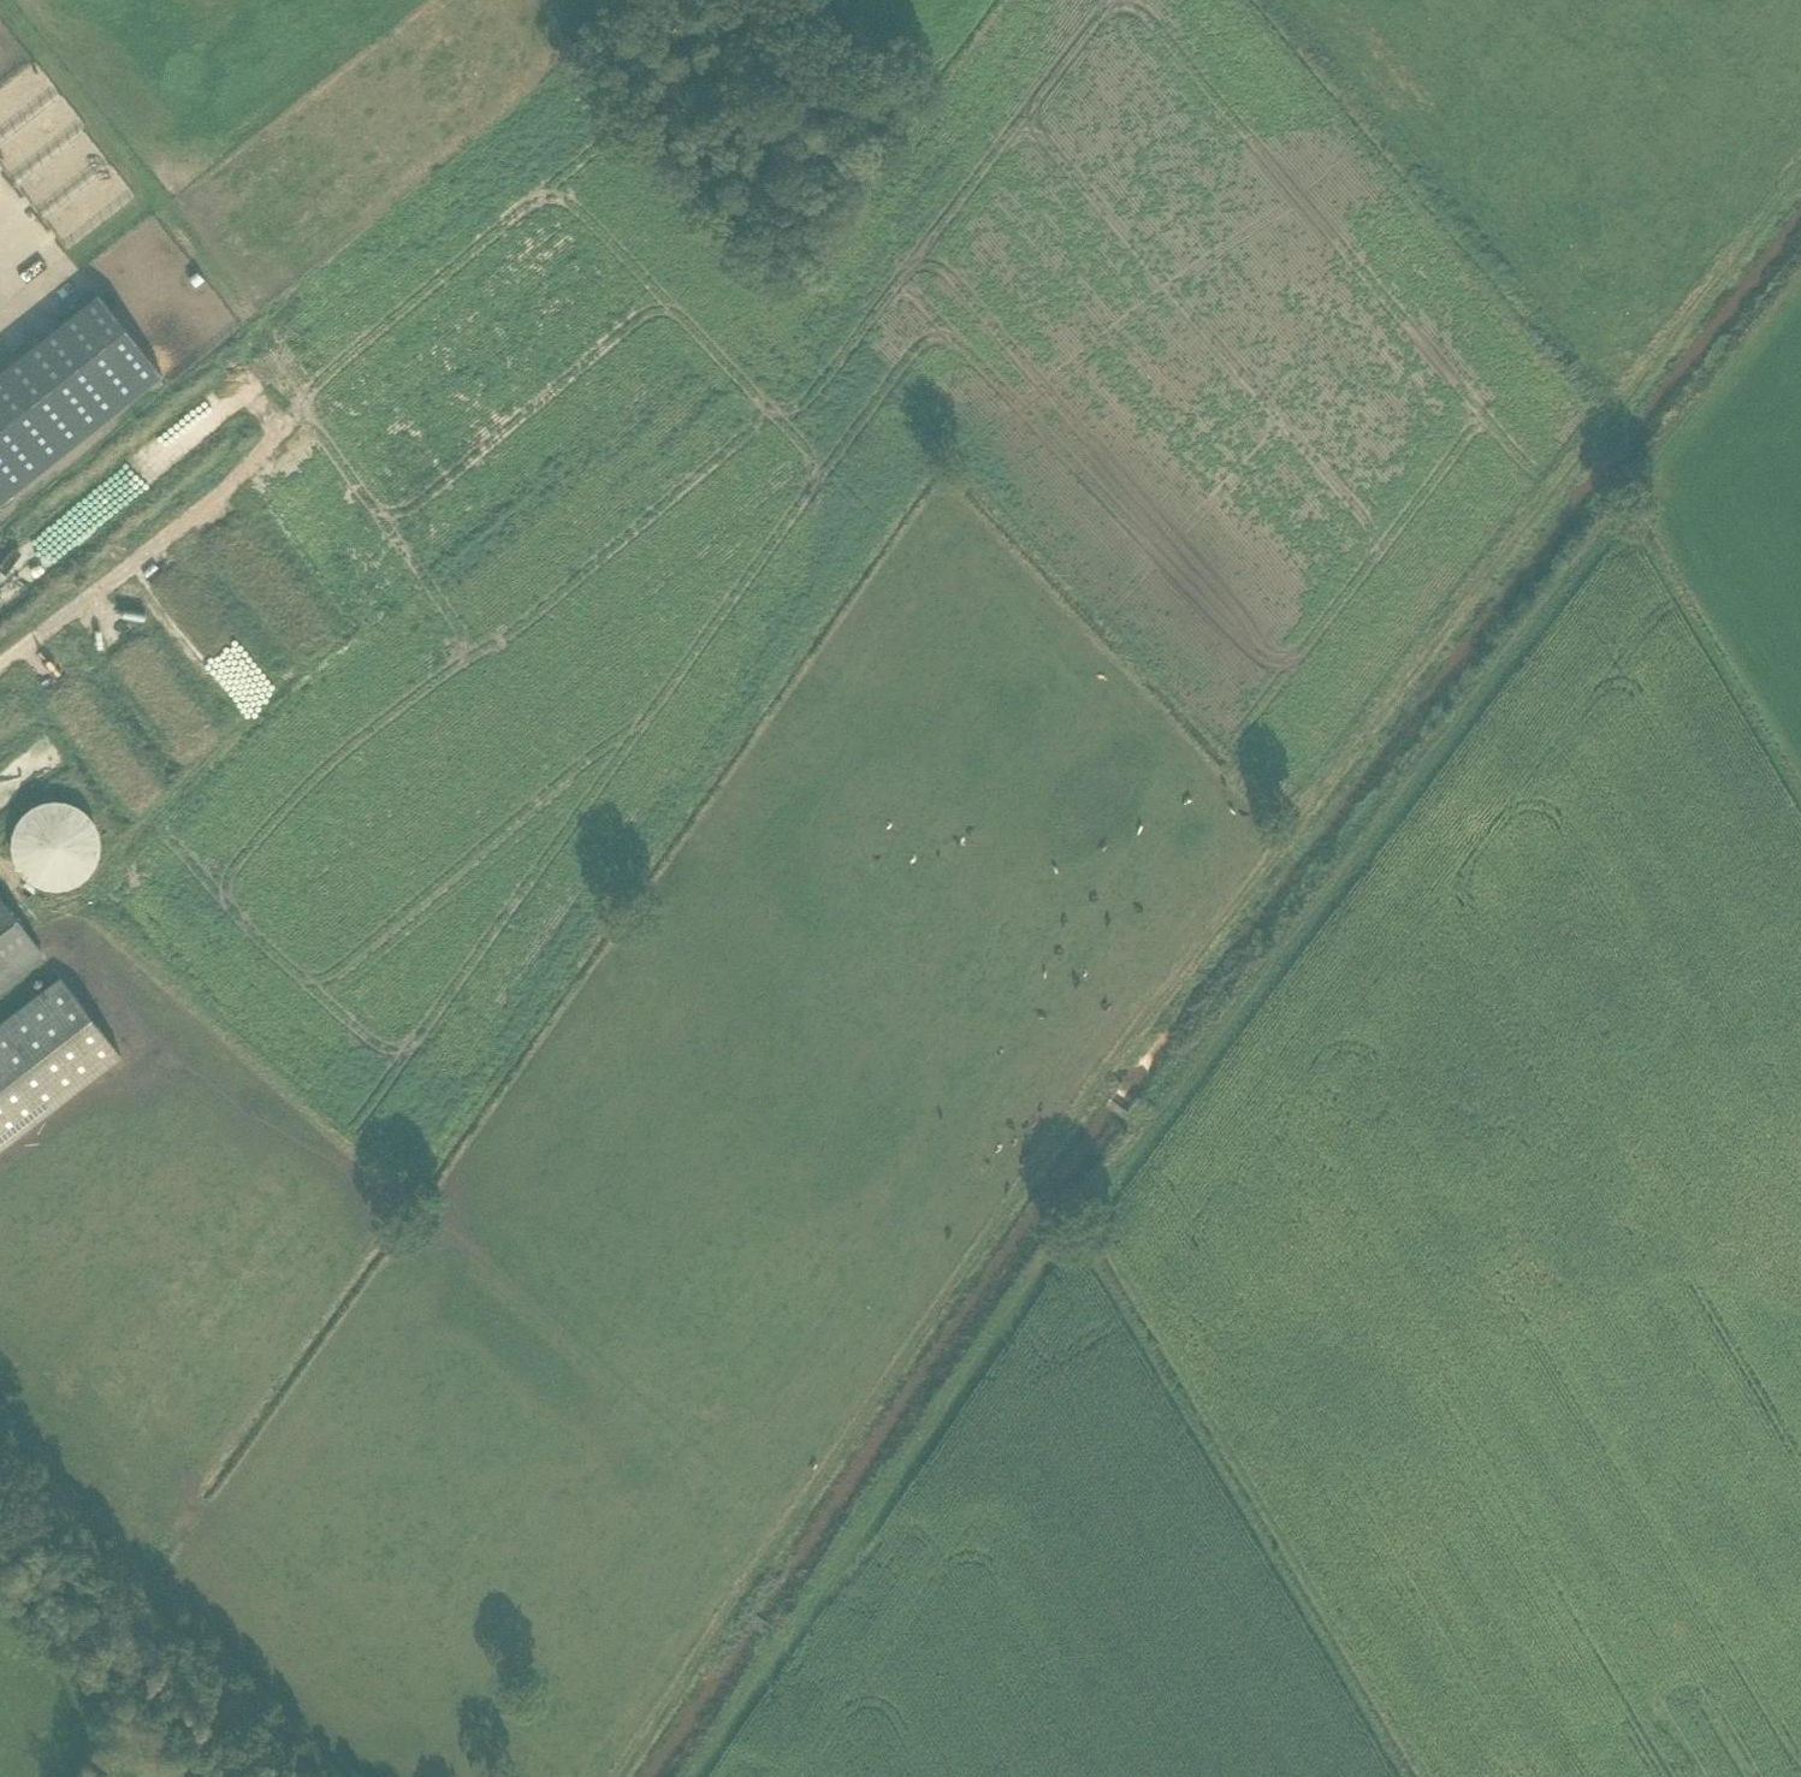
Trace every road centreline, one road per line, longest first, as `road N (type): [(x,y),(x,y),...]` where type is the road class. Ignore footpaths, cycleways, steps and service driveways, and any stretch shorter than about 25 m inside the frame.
road 1 (unclassified): [(296,1776),(0,1480)]

